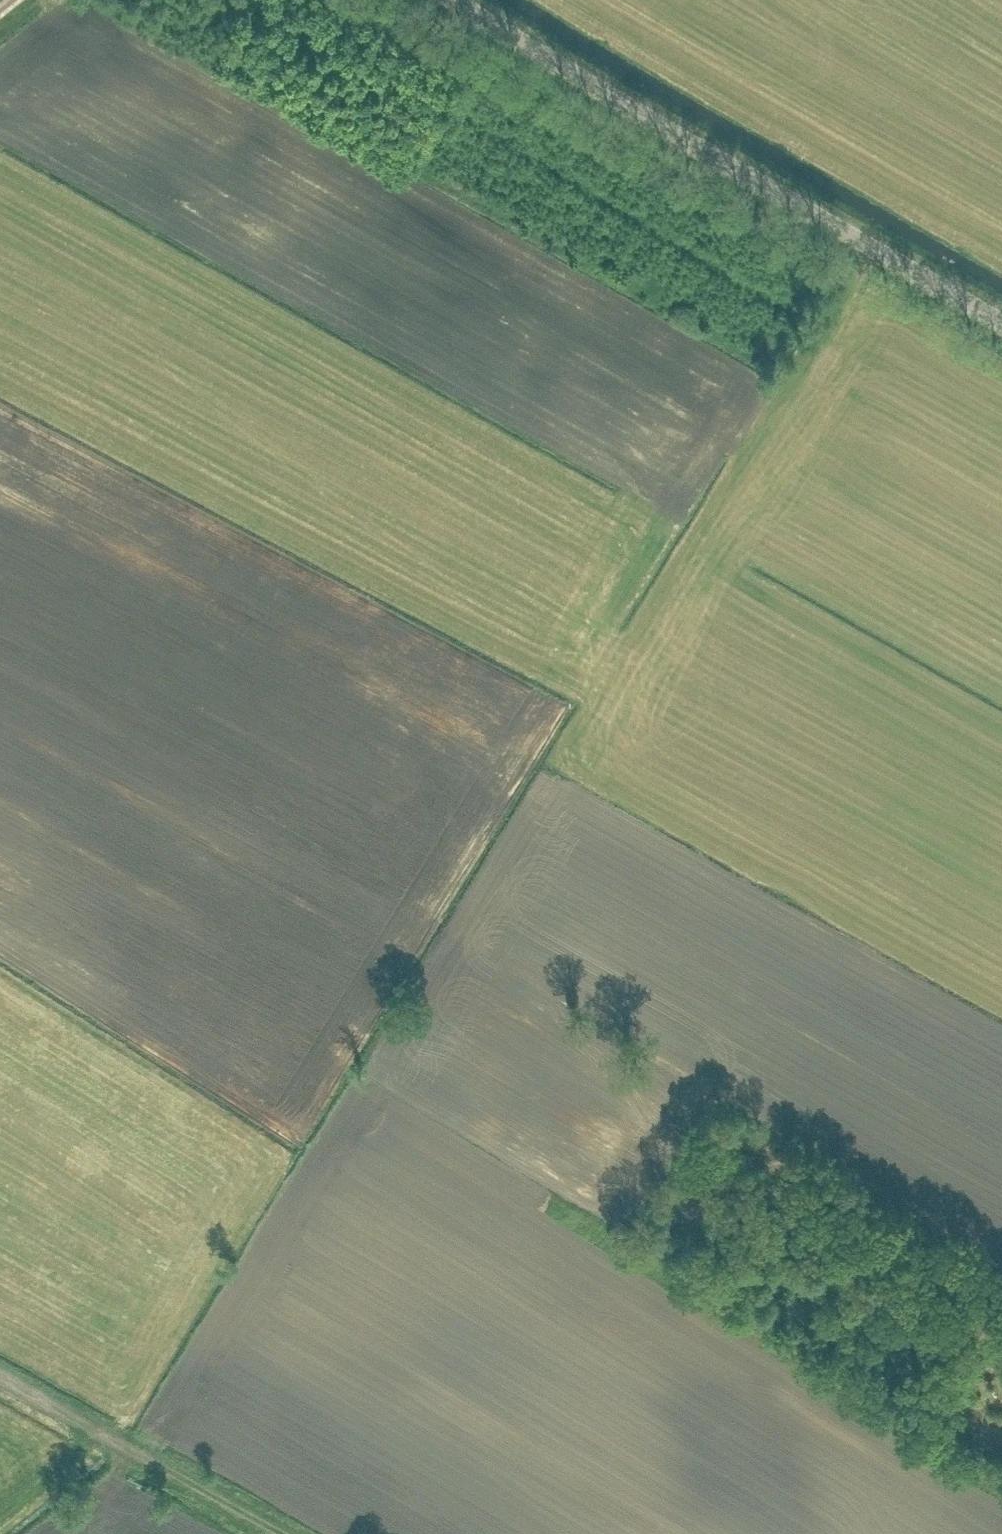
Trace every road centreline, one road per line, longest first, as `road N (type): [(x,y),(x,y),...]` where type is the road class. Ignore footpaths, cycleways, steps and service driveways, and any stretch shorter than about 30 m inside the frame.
road 1 (unclassified): [(1001,322),(461,0)]
road 2 (track): [(284,1533),(0,1376)]

